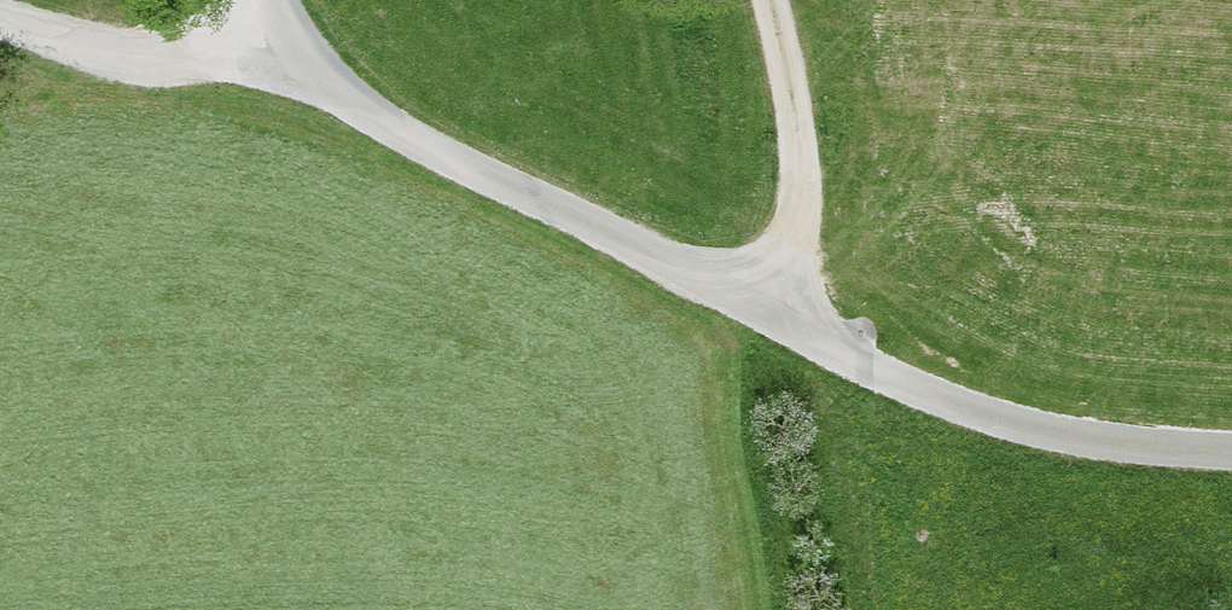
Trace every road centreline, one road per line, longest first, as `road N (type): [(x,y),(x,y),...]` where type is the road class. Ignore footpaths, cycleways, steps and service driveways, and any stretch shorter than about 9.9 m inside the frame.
road 1 (residential): [(1231,457),(986,417),(850,360),(395,129),(310,67),(271,0)]
road 2 (track): [(767,0),(799,154),(798,211),(773,318)]
road 3 (track): [(0,17),(130,51),(175,55),(289,41)]

